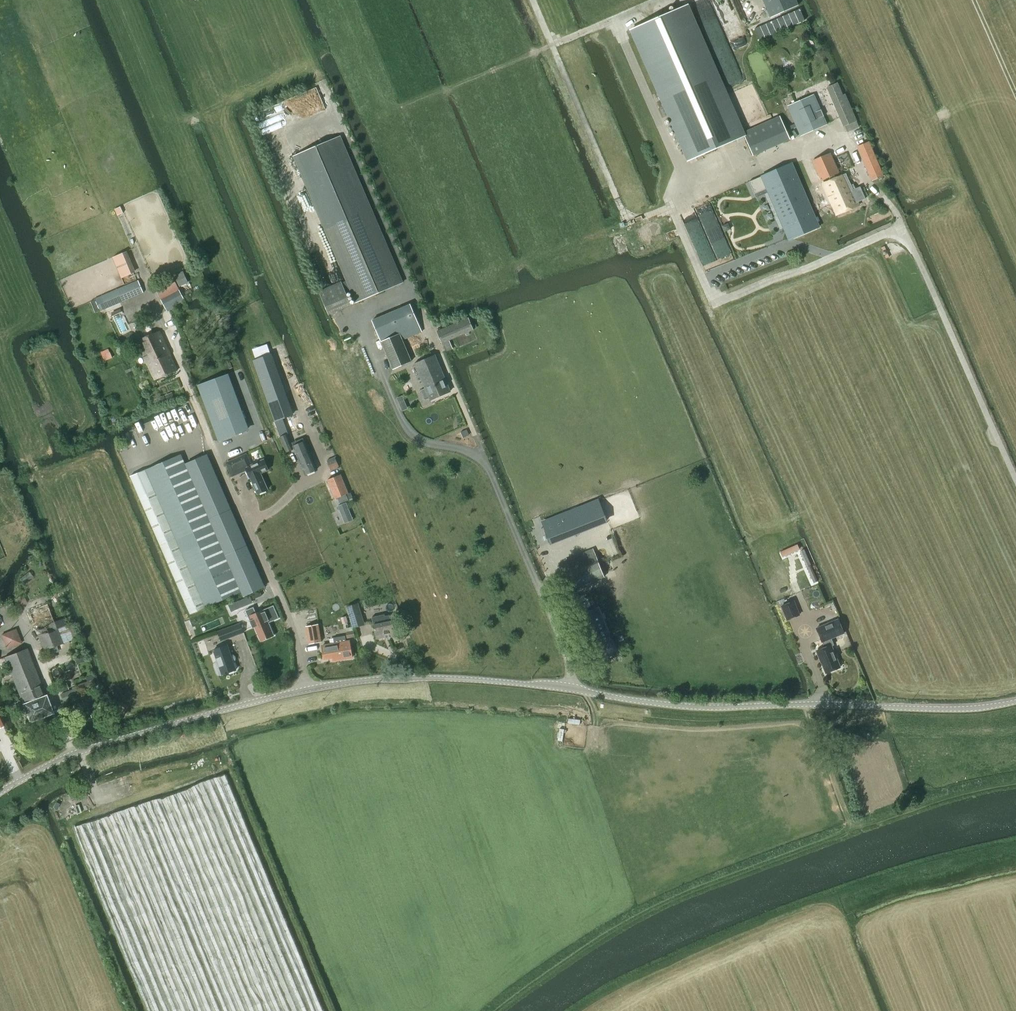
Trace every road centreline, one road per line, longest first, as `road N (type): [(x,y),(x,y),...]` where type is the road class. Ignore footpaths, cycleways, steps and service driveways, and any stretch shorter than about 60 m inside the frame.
road 1 (tertiary): [(0,792),(57,761),(138,733),(361,682),(527,684),(706,707),(941,709),(1015,701)]
road 2 (track): [(627,222),(534,0)]
road 3 (track): [(806,704),(850,832)]
road 4 (track): [(671,207),(546,254)]

